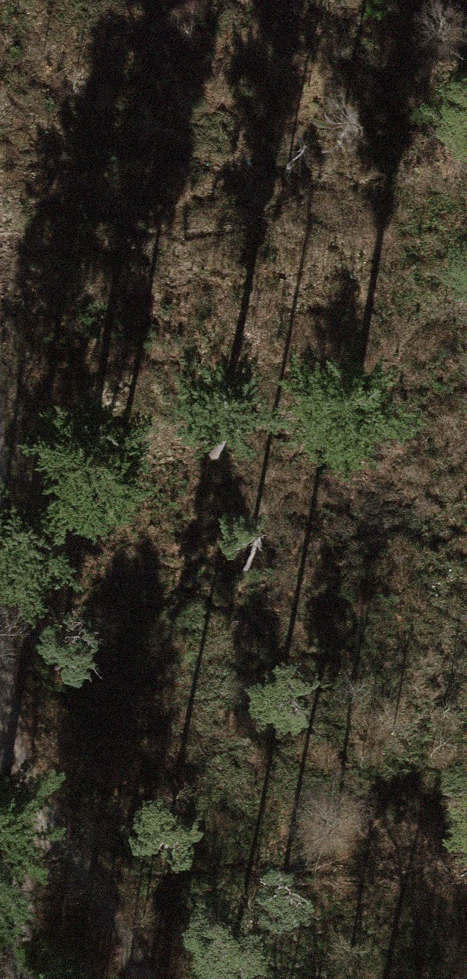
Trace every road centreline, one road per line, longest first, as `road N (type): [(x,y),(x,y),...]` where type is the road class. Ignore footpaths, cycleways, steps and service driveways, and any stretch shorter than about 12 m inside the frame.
road 1 (track): [(0,267),(466,221)]
road 2 (track): [(0,600),(9,978)]
road 3 (track): [(151,978),(8,730)]

